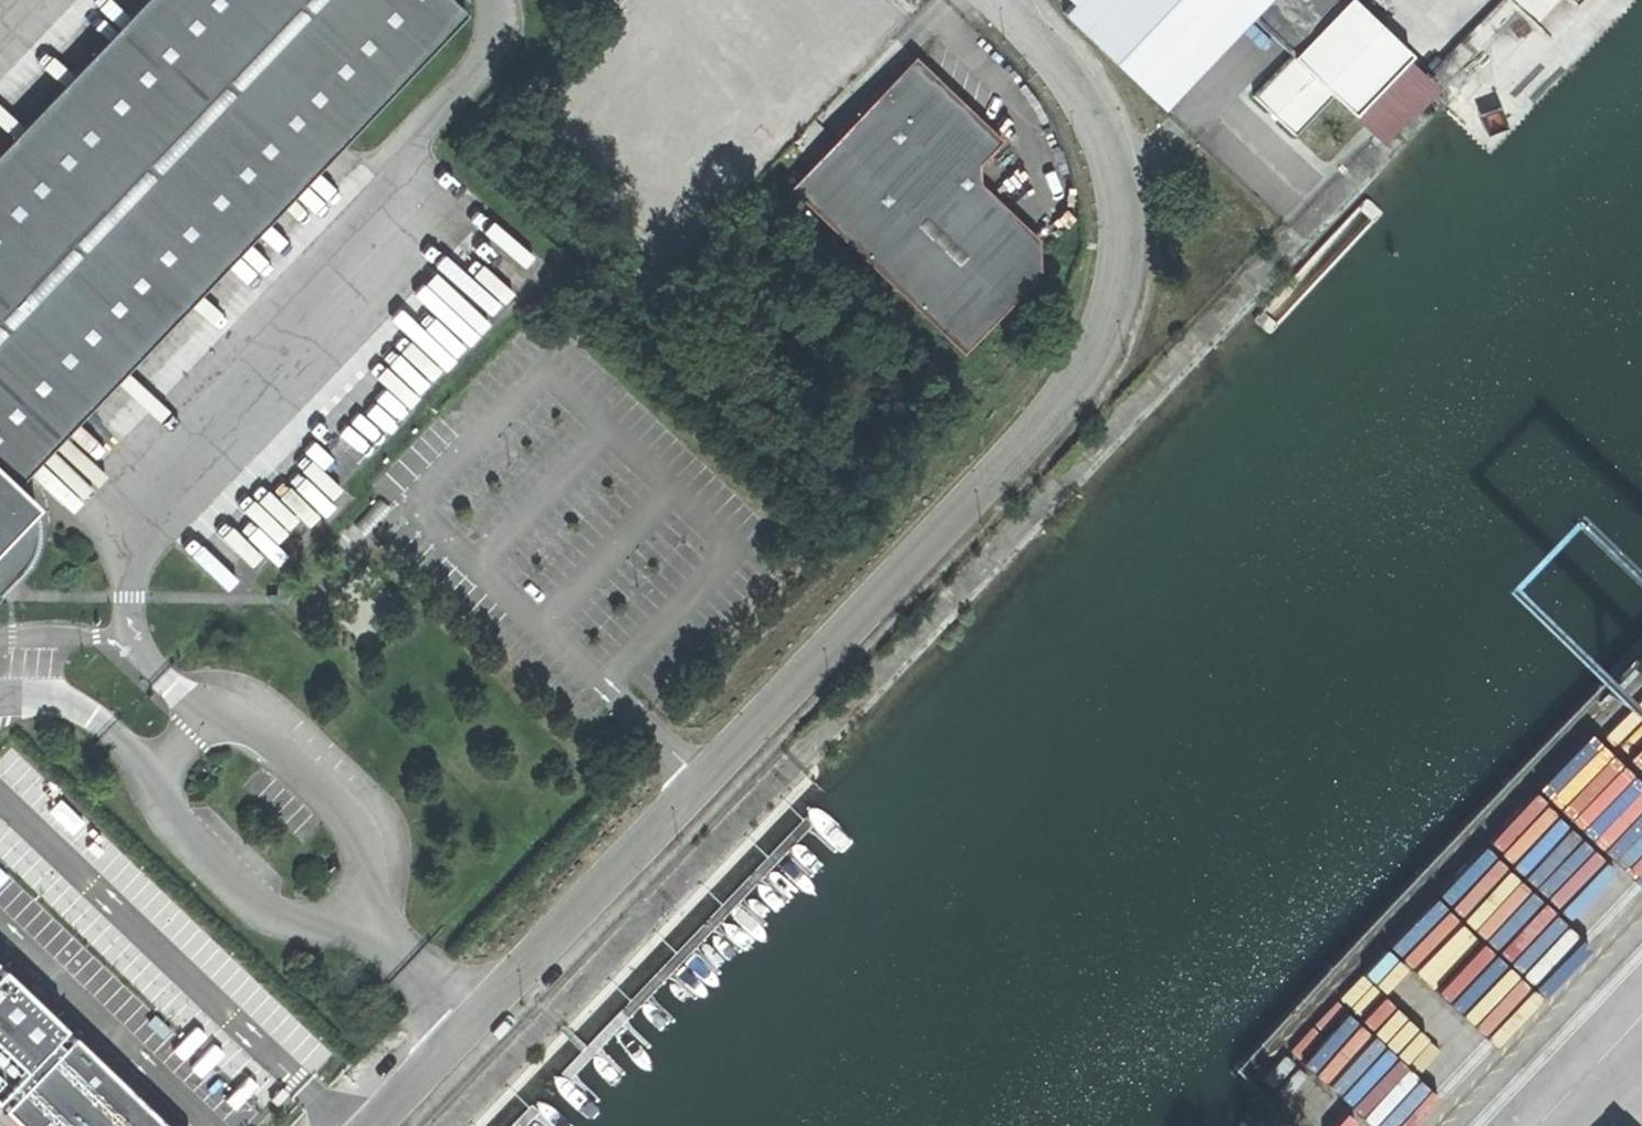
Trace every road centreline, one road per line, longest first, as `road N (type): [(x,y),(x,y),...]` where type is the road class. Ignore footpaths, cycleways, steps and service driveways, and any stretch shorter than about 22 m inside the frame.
road 1 (unclassified): [(374,1125),(1063,406),(1091,361),(1123,251),(1118,180),(1068,72),(997,0)]

